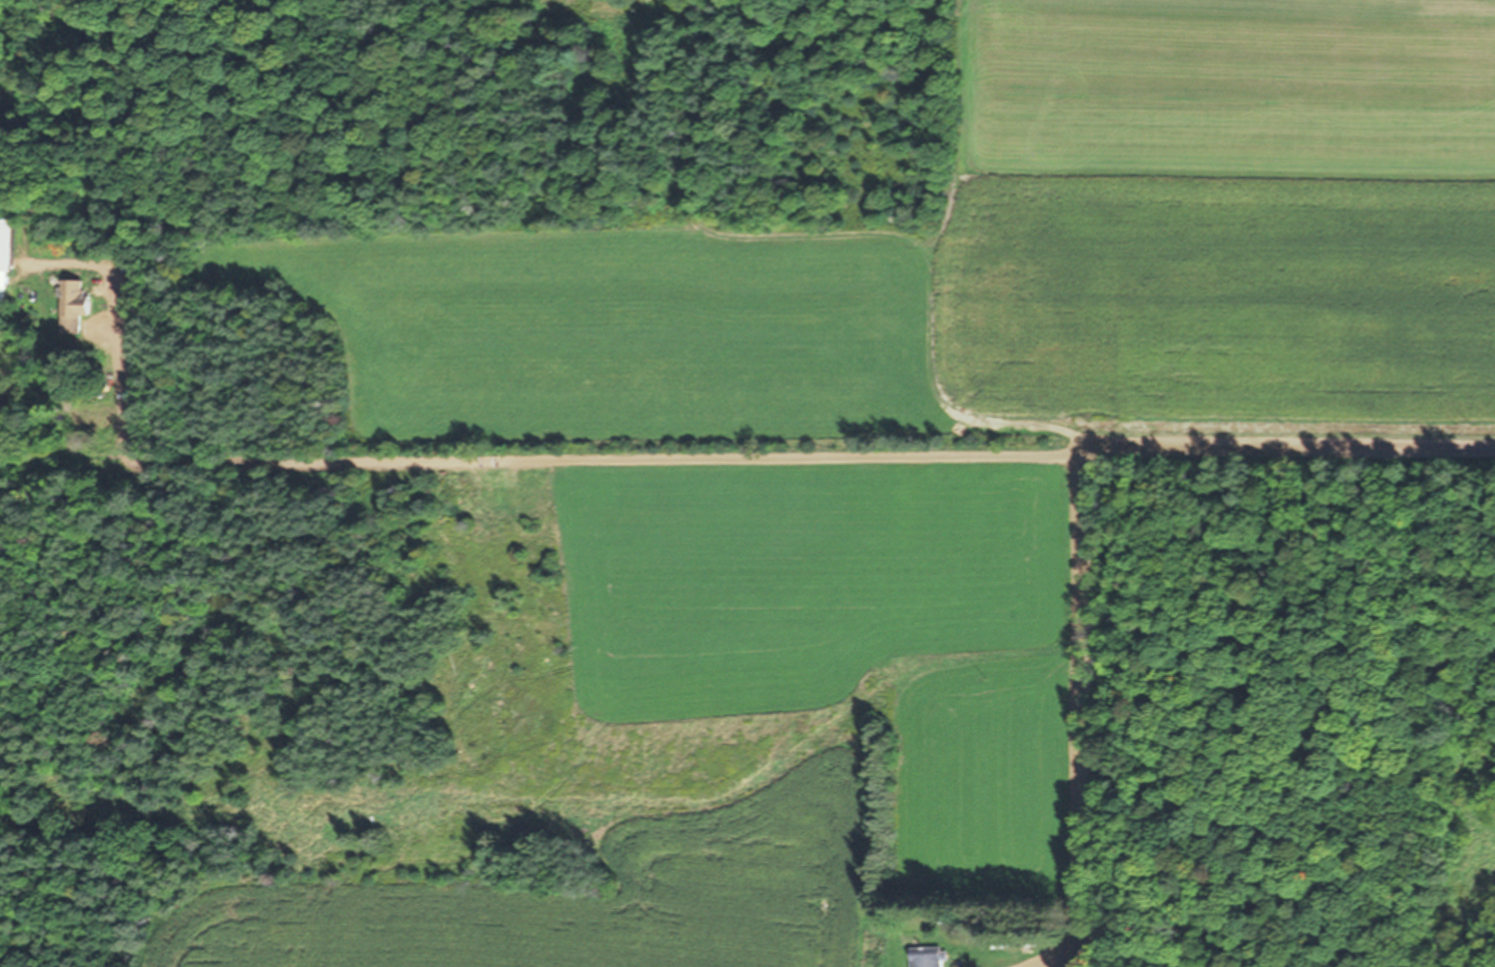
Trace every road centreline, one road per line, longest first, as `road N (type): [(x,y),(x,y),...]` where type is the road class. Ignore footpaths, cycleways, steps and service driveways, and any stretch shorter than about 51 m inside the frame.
road 1 (residential): [(1091,447),(1494,448)]

